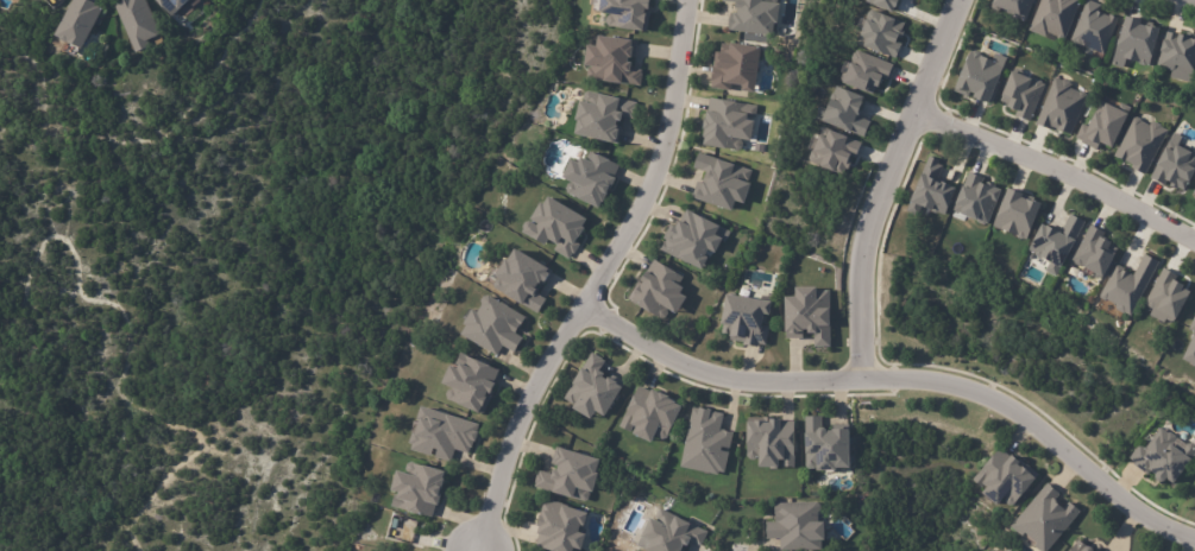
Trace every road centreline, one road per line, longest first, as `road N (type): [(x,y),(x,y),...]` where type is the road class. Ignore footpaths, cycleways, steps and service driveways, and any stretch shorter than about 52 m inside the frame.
road 1 (residential): [(585,308),(704,378),(916,380),(967,391),(1029,425),(1151,522),(1194,540)]
road 2 (residential): [(478,550),(548,363),(634,235),(672,153),(699,0)]
road 3 (residential): [(963,0),(874,210),(858,286),(861,378)]
road 4 (residential): [(1194,240),(1078,176),(917,110)]

